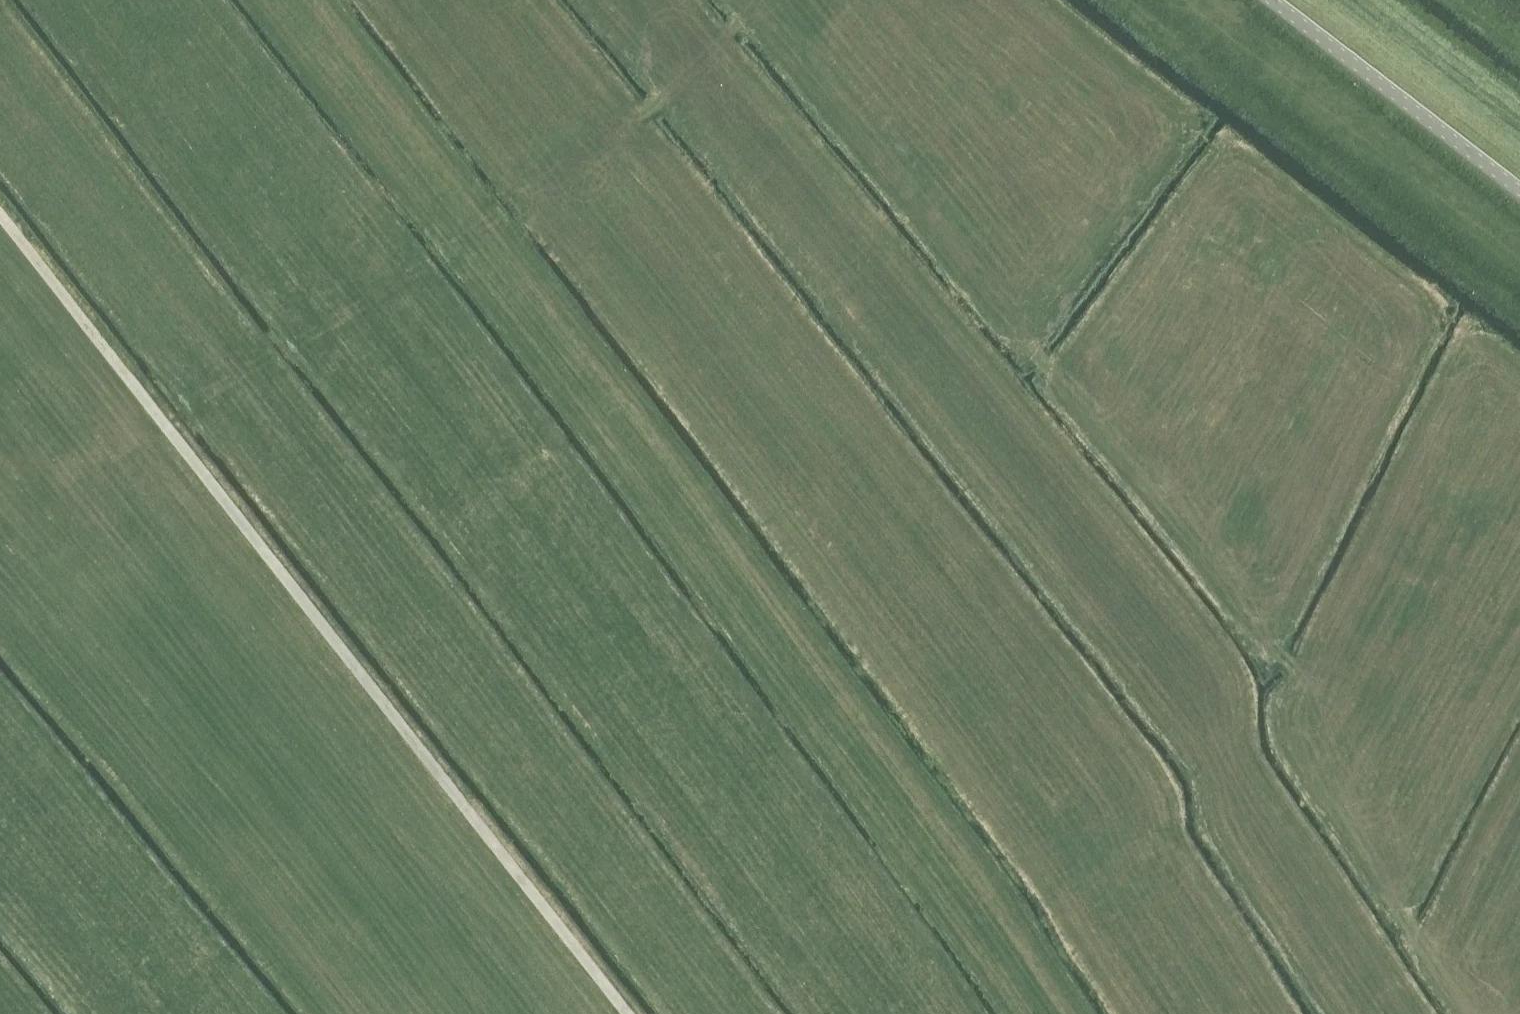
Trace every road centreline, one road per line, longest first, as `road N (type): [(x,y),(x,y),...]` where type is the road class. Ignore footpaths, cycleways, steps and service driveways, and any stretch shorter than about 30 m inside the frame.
road 1 (track): [(0,214),(629,1013)]
road 2 (tertiary): [(1274,0),(1519,189)]

